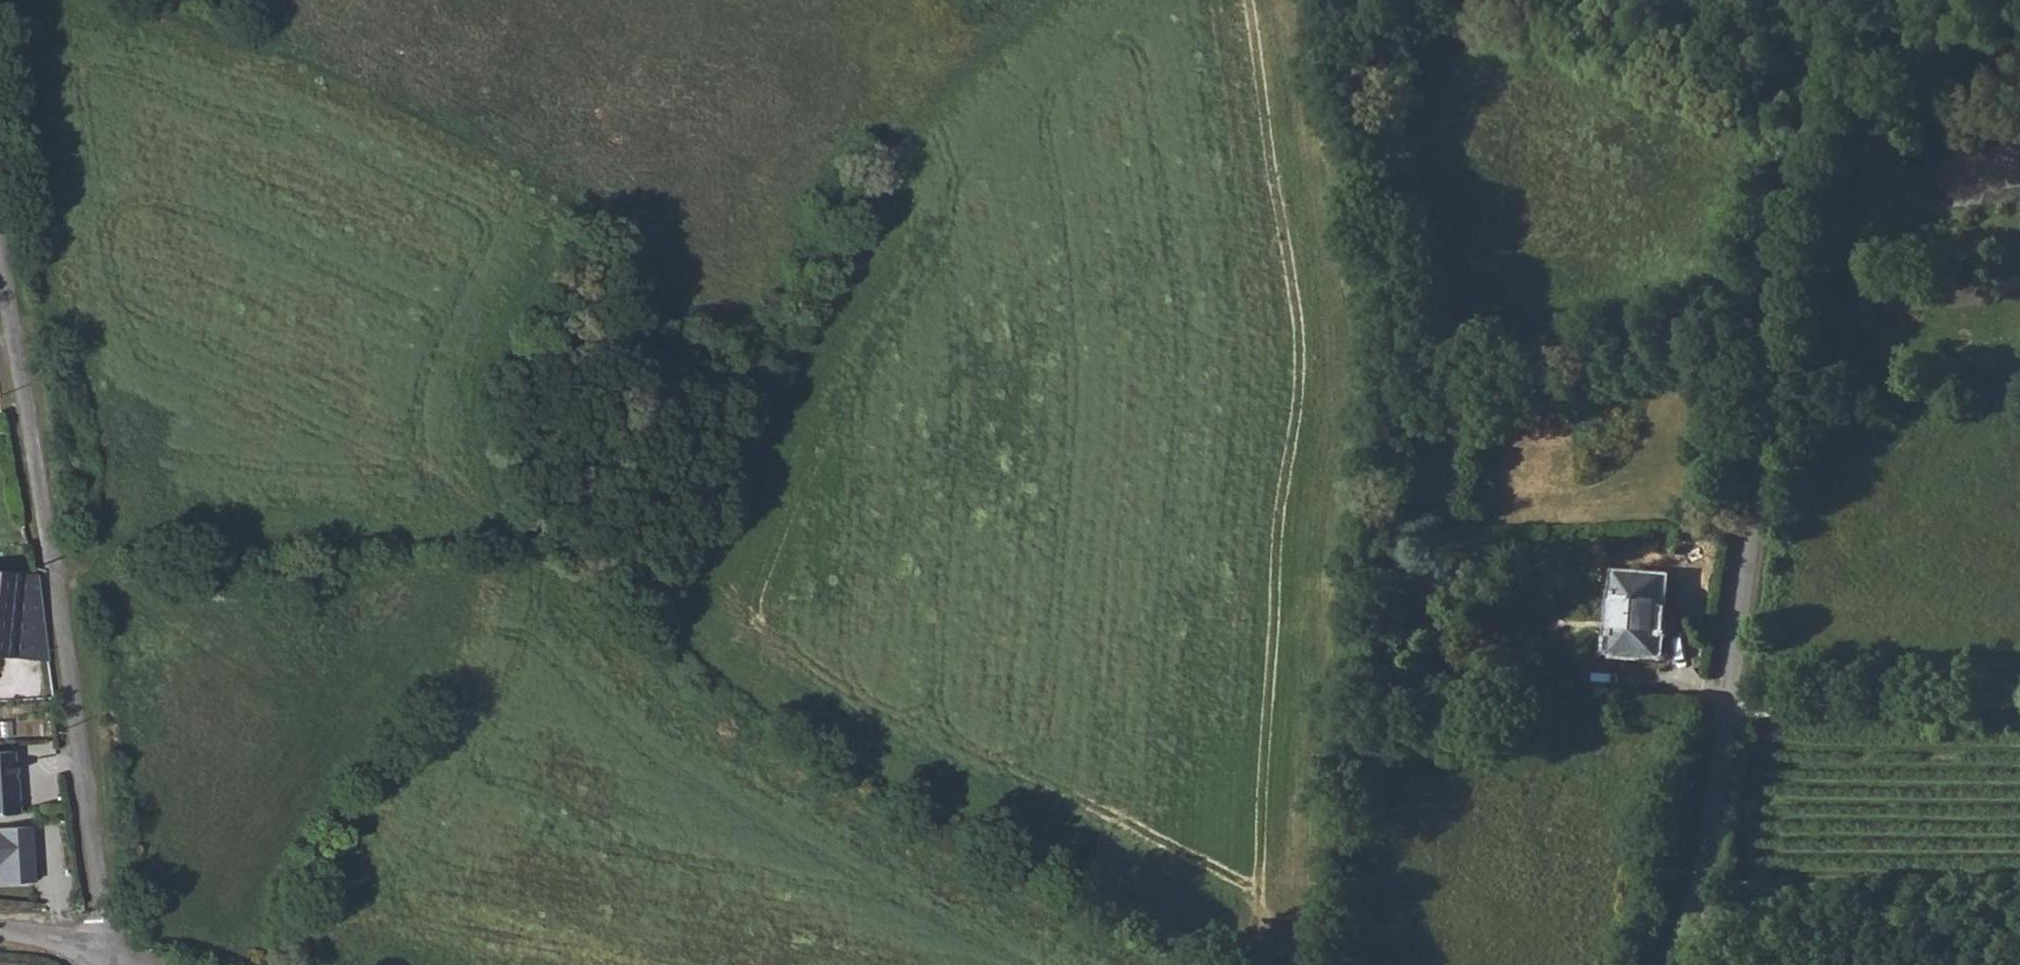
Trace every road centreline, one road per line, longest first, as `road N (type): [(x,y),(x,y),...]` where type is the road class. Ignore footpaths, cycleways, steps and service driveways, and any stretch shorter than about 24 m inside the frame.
road 1 (unclassified): [(1874,0),(1810,166),(1789,258),(1686,964)]
road 2 (unclassified): [(86,941),(78,807),(38,501),(0,302)]
road 3 (track): [(1725,709),(2019,718)]

